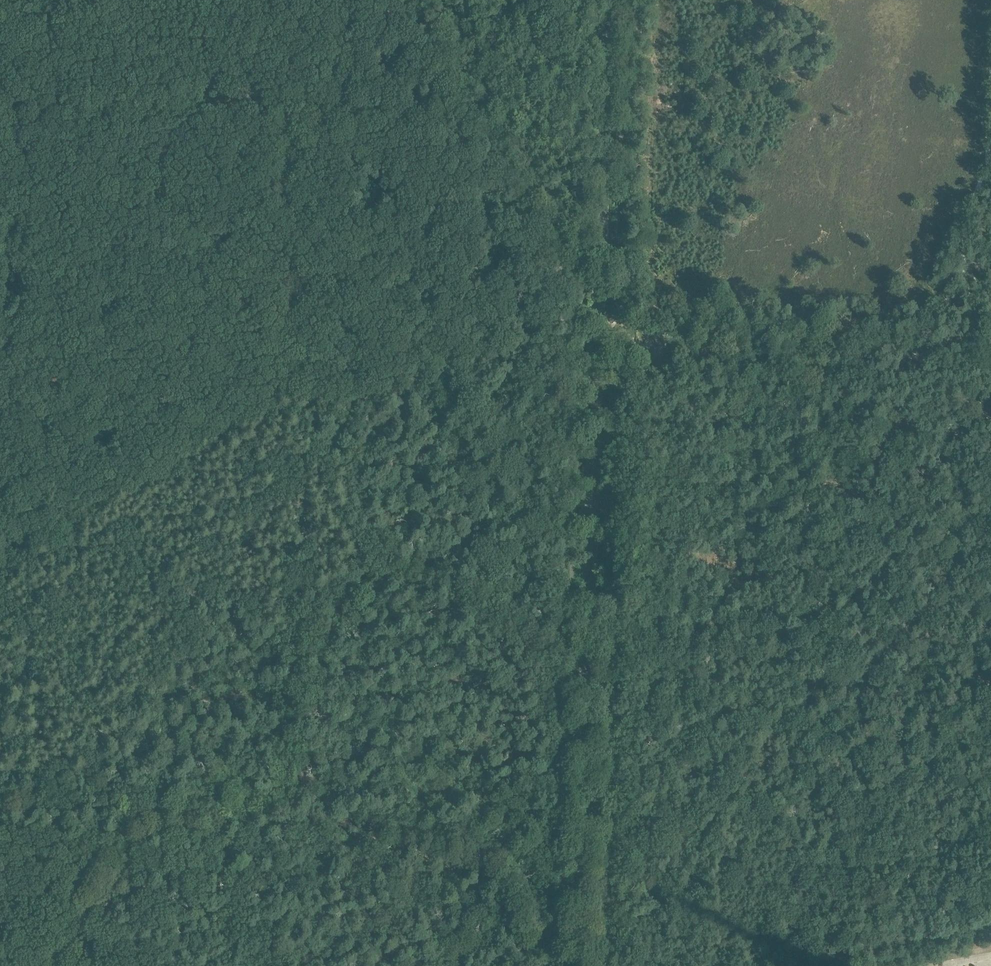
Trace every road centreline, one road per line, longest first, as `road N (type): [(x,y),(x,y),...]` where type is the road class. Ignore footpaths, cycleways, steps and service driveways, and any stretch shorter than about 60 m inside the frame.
road 1 (unclassified): [(575,965),(611,0)]
road 2 (track): [(631,341),(924,679)]
road 3 (track): [(990,365),(886,338),(691,310),(645,326)]
road 4 (track): [(581,315),(568,304),(555,272),(556,218),(451,0)]

